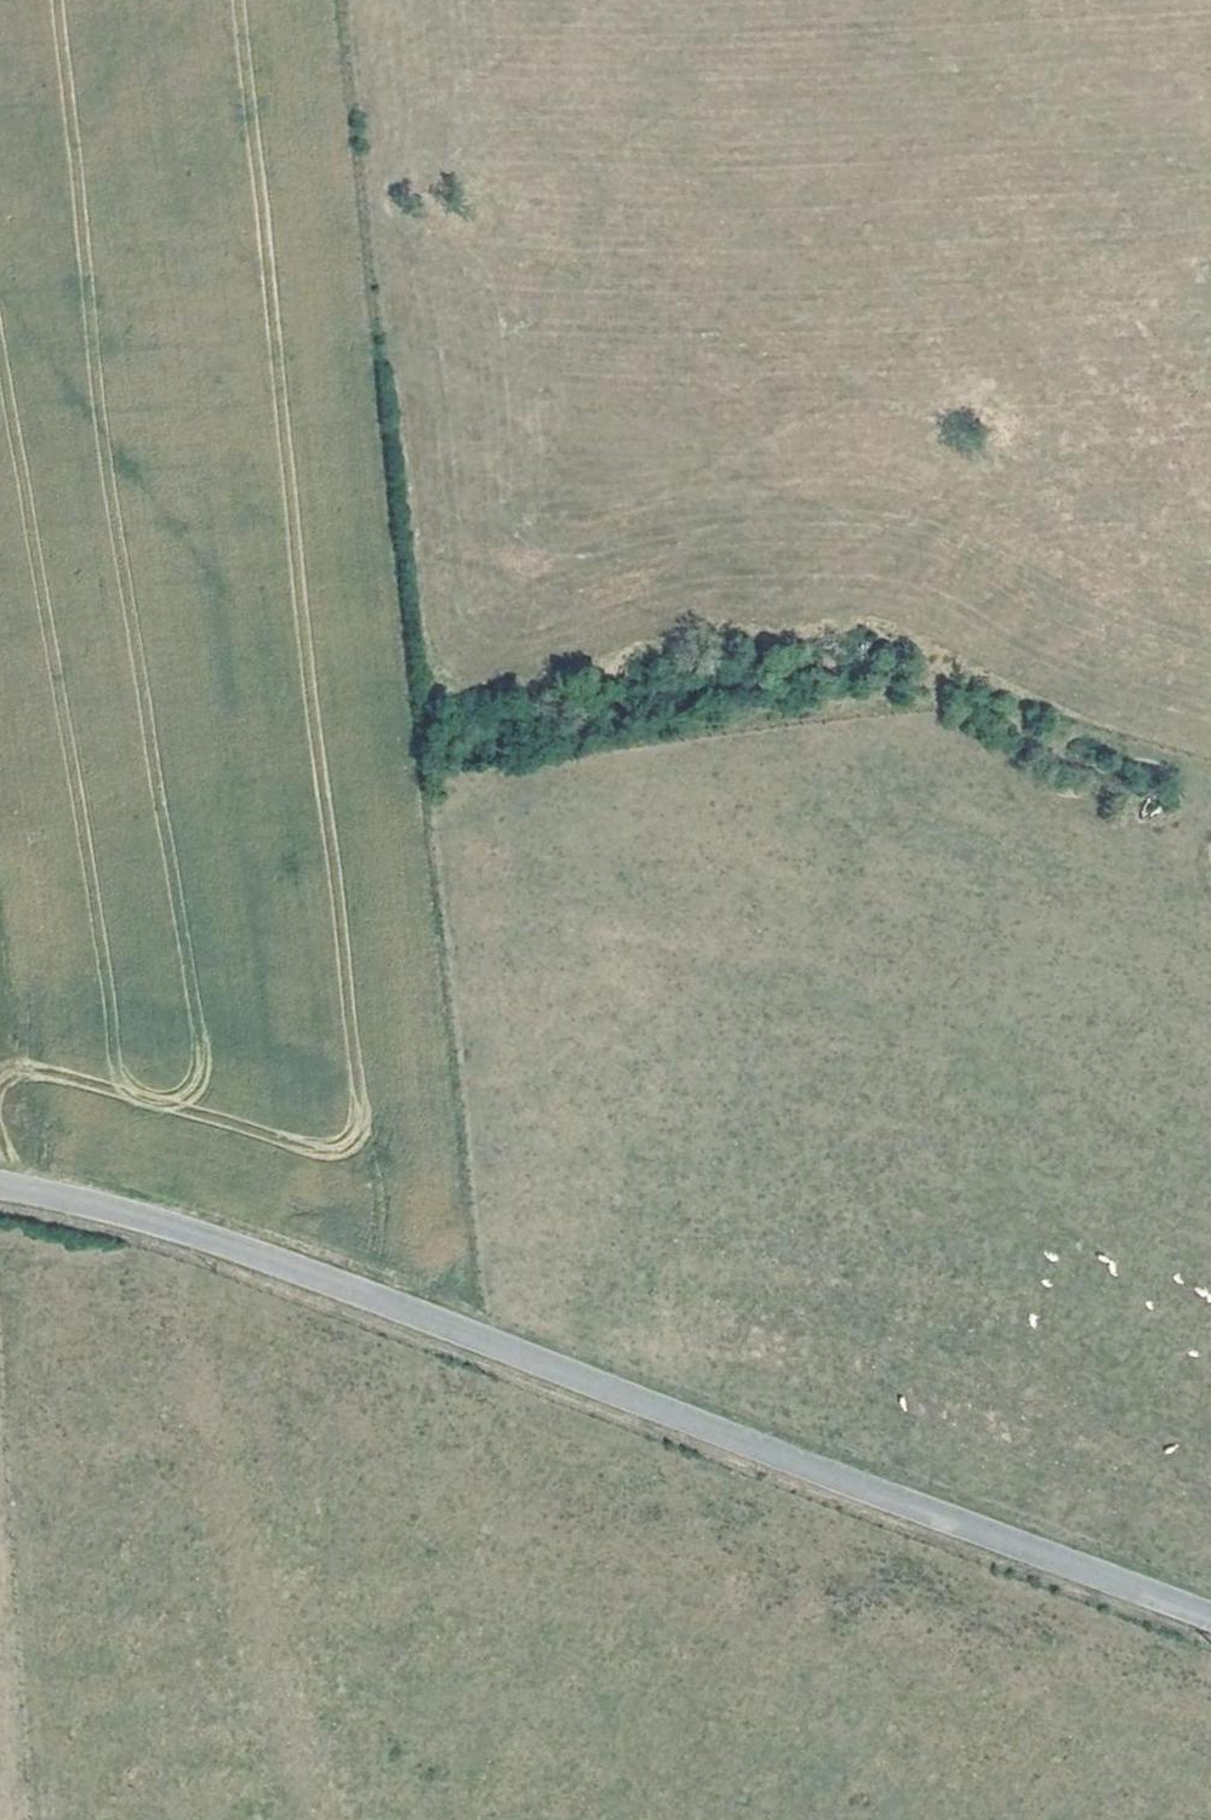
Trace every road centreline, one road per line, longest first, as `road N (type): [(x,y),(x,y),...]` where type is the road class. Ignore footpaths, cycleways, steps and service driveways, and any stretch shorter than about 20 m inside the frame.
road 1 (unclassified): [(0,1191),(126,1214),(231,1250),(1210,1623)]

